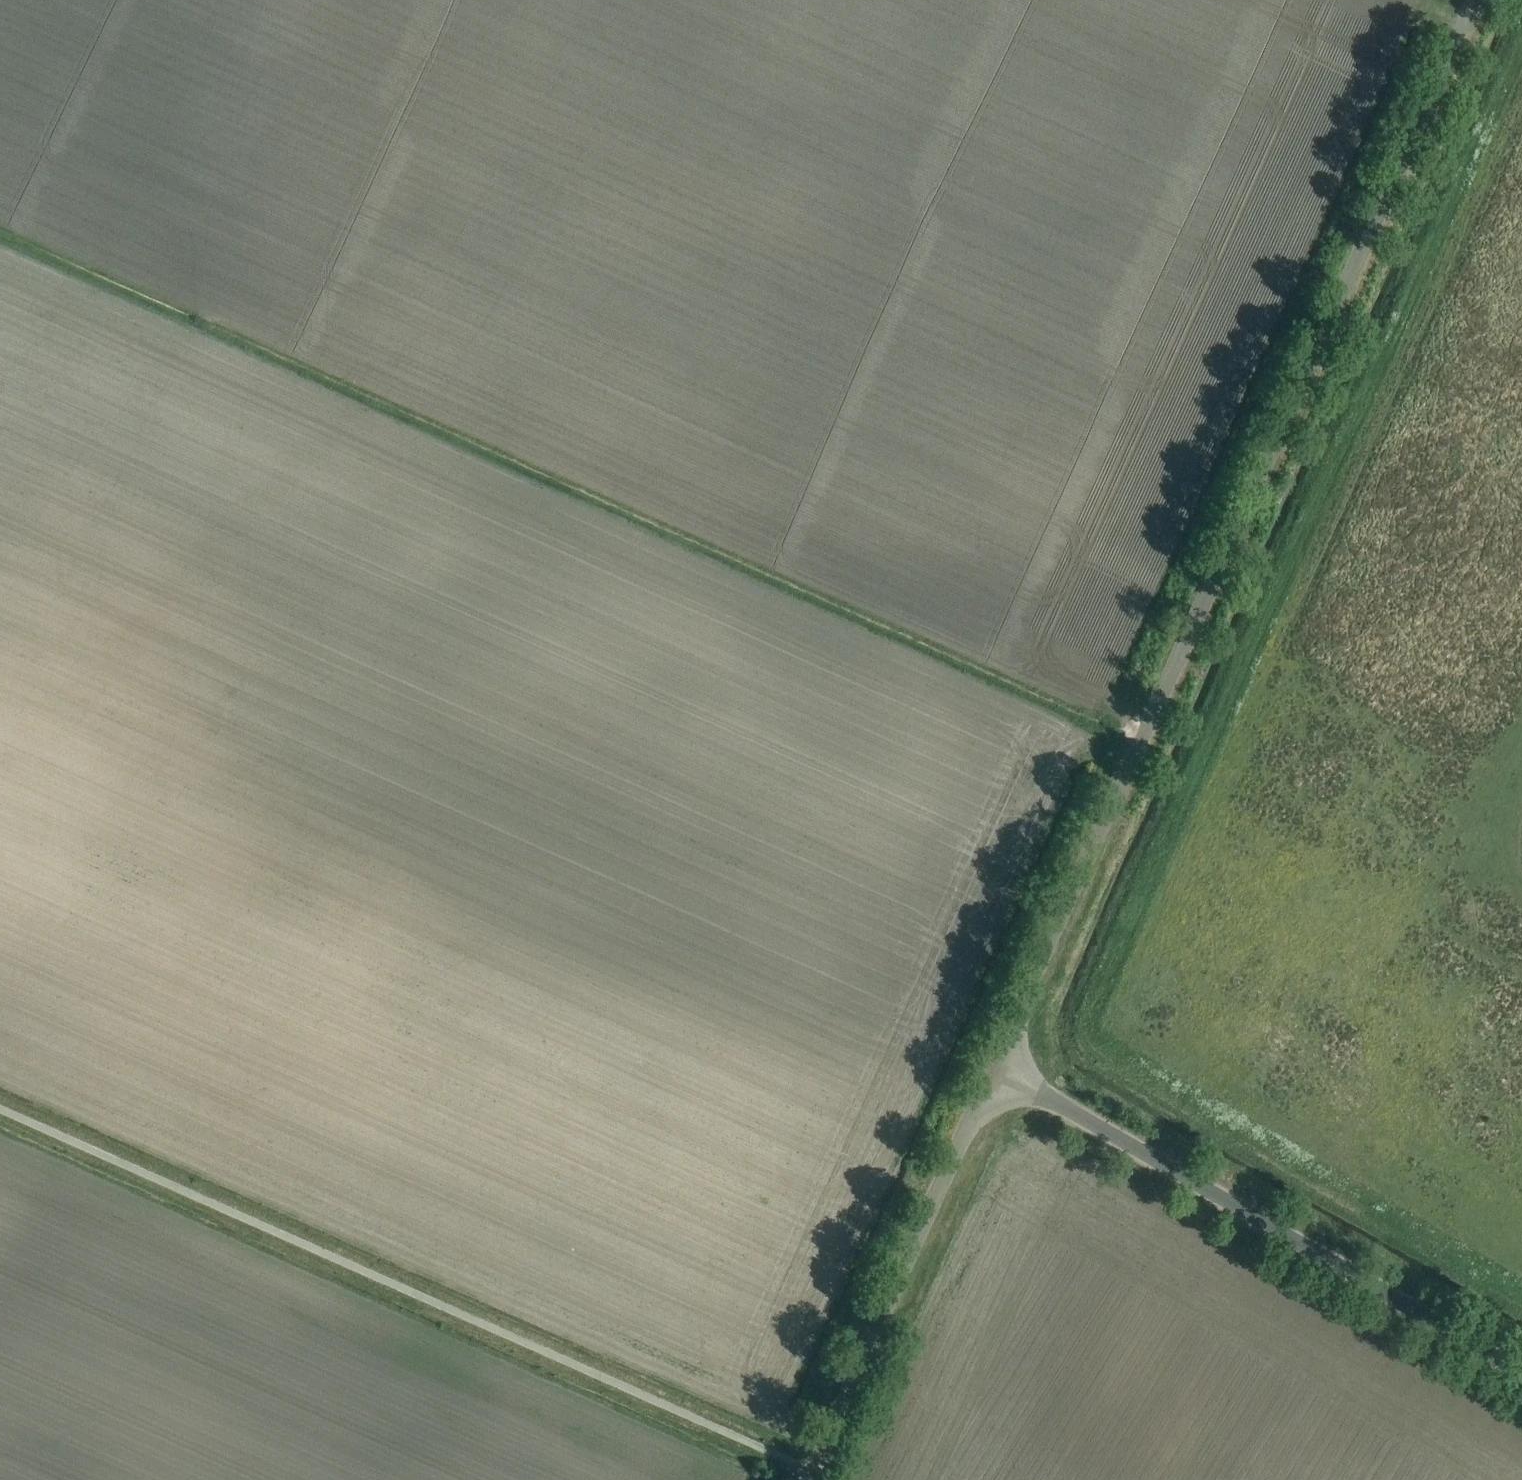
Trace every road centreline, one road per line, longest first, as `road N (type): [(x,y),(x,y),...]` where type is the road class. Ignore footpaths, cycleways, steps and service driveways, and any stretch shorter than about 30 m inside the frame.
road 1 (tertiary): [(1000,1066),(1479,0)]
road 2 (tertiary): [(1521,1366),(1000,1066)]
road 3 (tertiary): [(814,1479),(1000,1066)]

